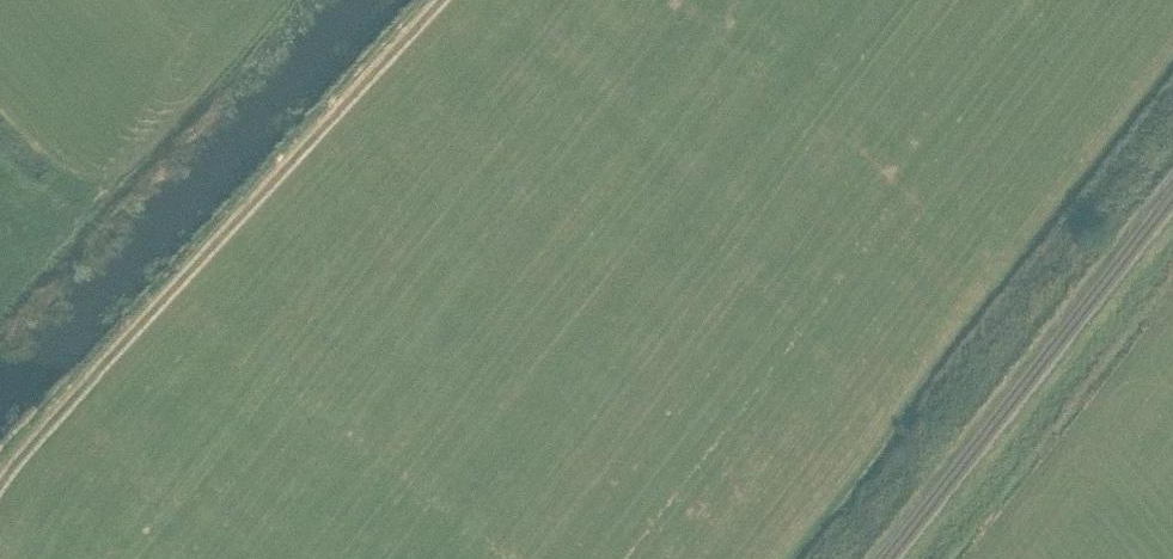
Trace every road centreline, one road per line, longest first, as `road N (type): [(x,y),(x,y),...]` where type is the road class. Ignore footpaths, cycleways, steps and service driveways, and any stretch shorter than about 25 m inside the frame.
road 1 (track): [(439,0),(0,486)]

